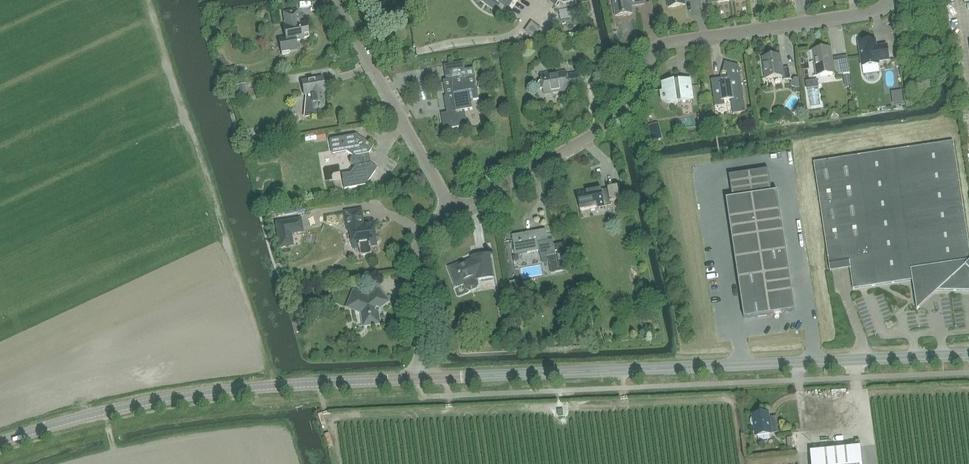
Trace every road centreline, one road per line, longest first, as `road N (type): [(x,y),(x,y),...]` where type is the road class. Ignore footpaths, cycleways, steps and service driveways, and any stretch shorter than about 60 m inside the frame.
road 1 (tertiary): [(421,380),(968,355)]
road 2 (residential): [(456,212),(610,126),(637,95),(651,53),(665,42),(877,10),(890,0)]
road 3 (tertiary): [(0,443),(147,402),(253,388),(421,380)]
road 4 (residential): [(456,212),(340,0)]
road 5 (residential): [(421,380),(419,248),(431,227),(456,212)]

